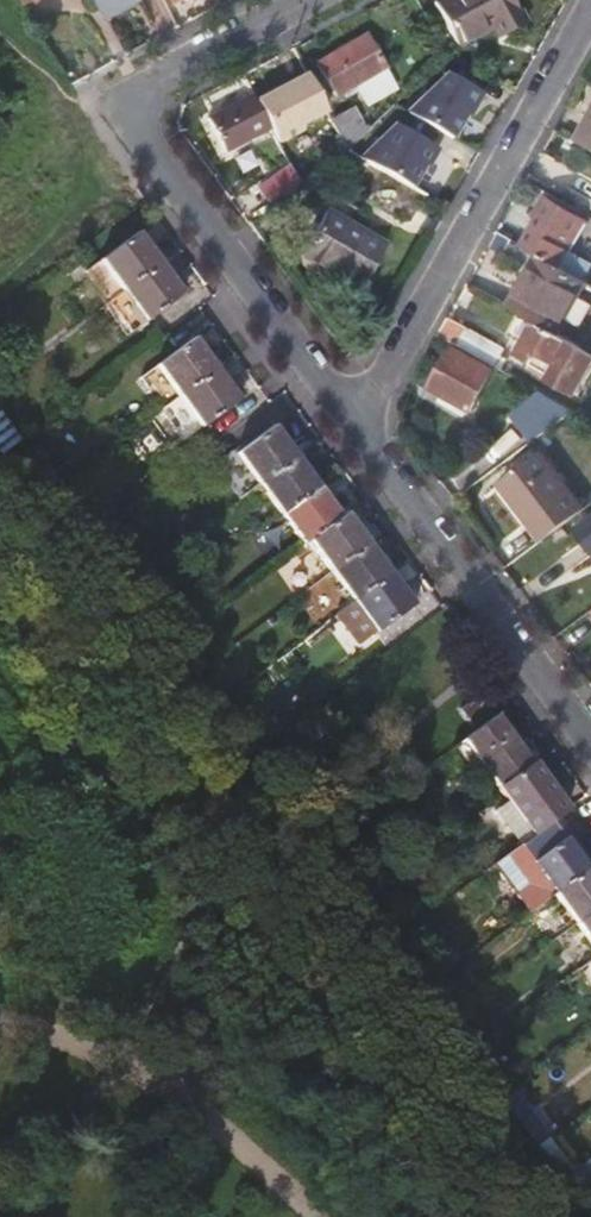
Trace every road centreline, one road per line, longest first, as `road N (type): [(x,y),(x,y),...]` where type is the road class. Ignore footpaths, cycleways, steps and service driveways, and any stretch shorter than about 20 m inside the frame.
road 1 (residential): [(590,19),(359,432)]
road 2 (residential): [(129,111),(156,161),(359,432)]
road 3 (residential): [(359,432),(590,742)]
road 4 (residential): [(129,111),(174,70),(314,0)]

